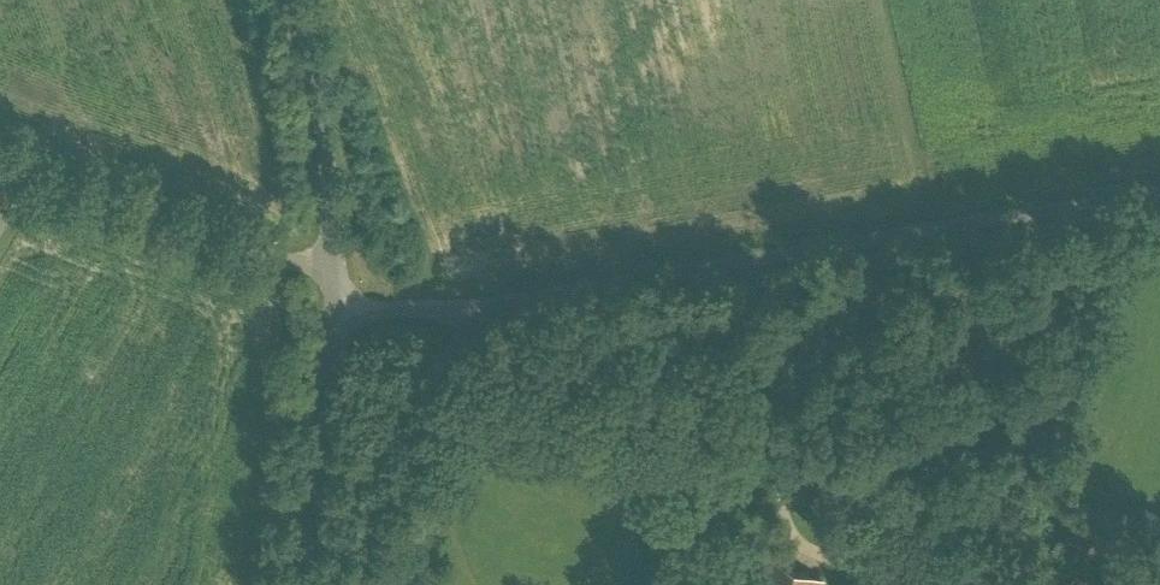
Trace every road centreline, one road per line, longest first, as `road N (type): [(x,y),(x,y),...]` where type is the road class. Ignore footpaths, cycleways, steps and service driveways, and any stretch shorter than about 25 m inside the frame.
road 1 (unclassified): [(464,307),(1159,191)]
road 2 (unclassified): [(464,307),(481,340),(804,466)]
road 3 (unclassified): [(293,0),(329,140),(340,315)]
road 4 (unclassified): [(340,315),(331,447),(306,584)]
road 5 (unclassified): [(340,315),(464,307)]

